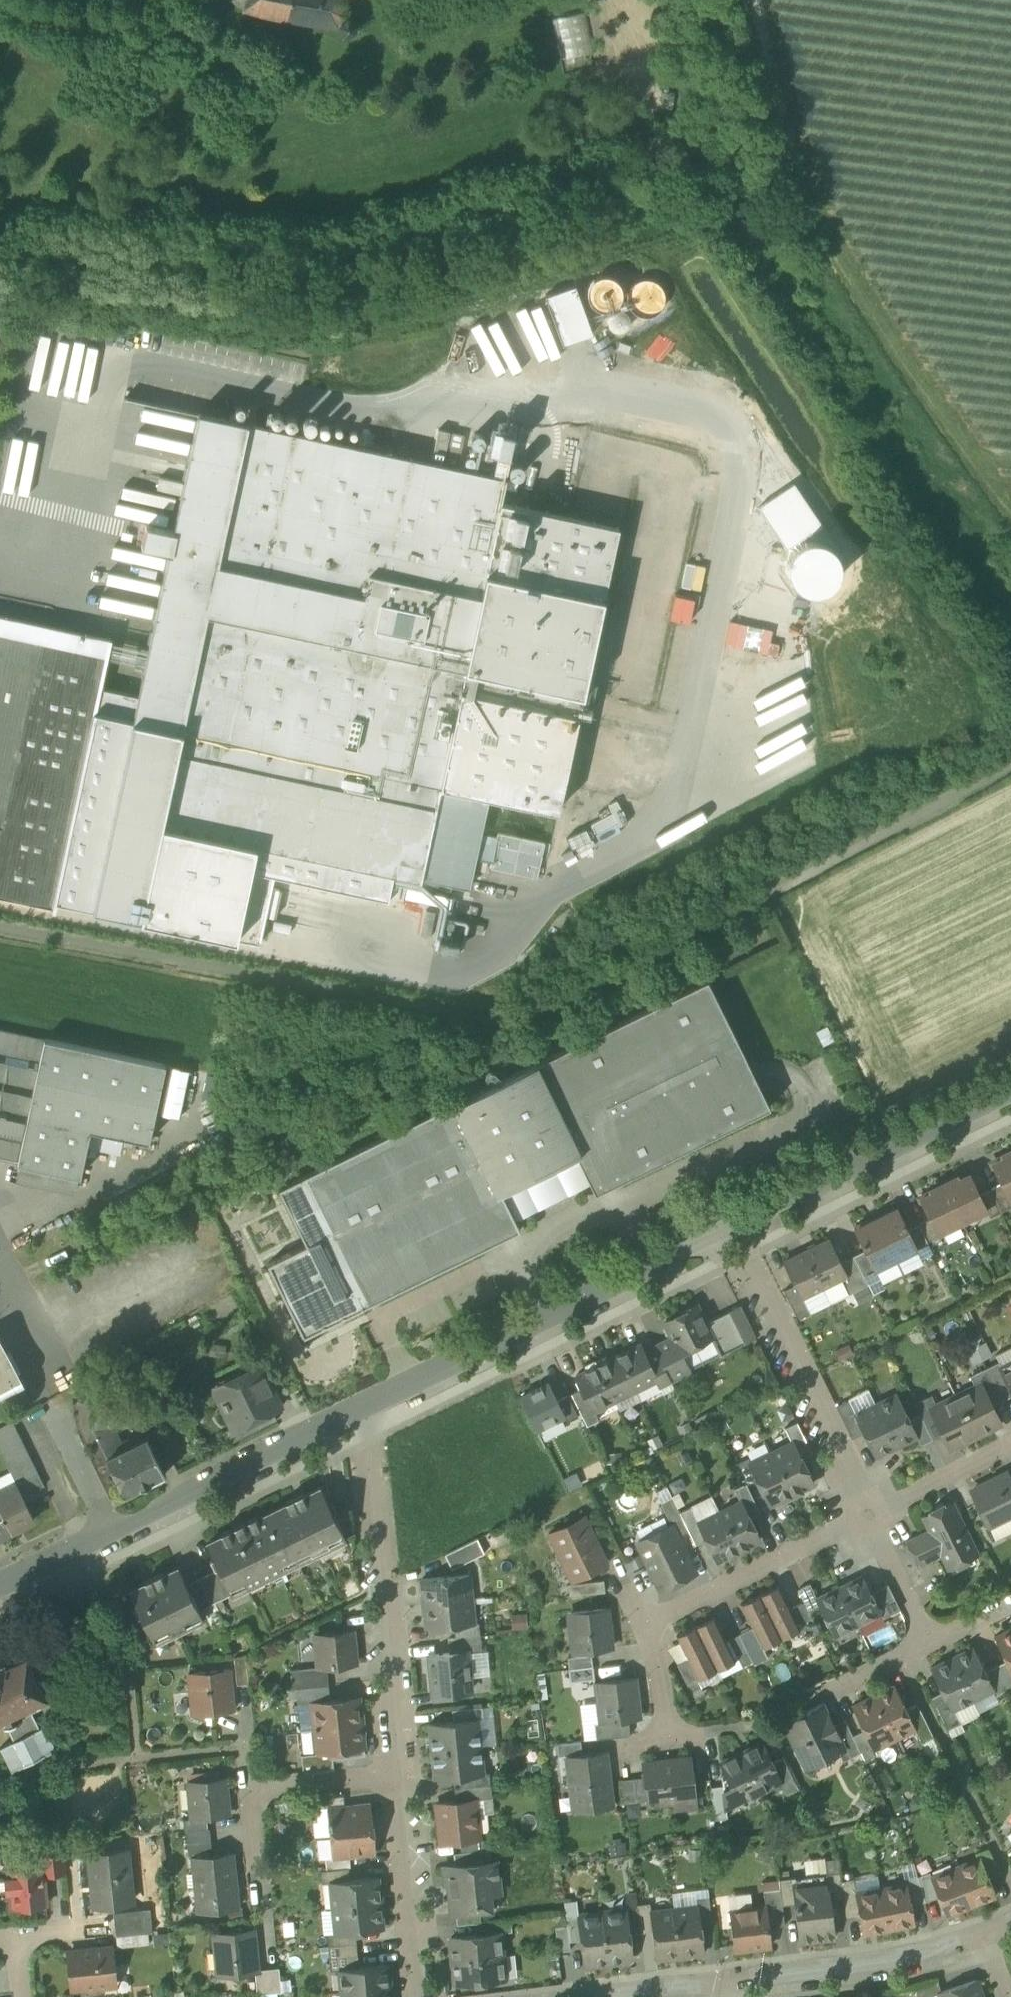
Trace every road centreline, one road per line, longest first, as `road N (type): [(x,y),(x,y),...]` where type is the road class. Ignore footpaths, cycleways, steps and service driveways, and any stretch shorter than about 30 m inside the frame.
road 1 (residential): [(368,1407),(0,1589)]
road 2 (residential): [(733,1228),(368,1407)]
road 3 (residential): [(404,1774),(368,1407)]
road 4 (residential): [(869,1516),(733,1228)]
road 5 (residential): [(1010,1092),(733,1228)]
road 6 (residential): [(989,1939),(870,1967),(727,1985)]
road 7 (residential): [(869,1516),(645,1625)]
road 8 (residential): [(426,1996),(404,1774)]
road 9 (residential): [(0,1),(100,32),(144,0)]
road 10 (residential): [(1010,1445),(869,1516)]
road 11 (residential): [(404,1774),(252,1790)]
road 12 (residential): [(929,1644),(869,1516)]
road 13 (residential): [(645,1625),(676,1745)]

